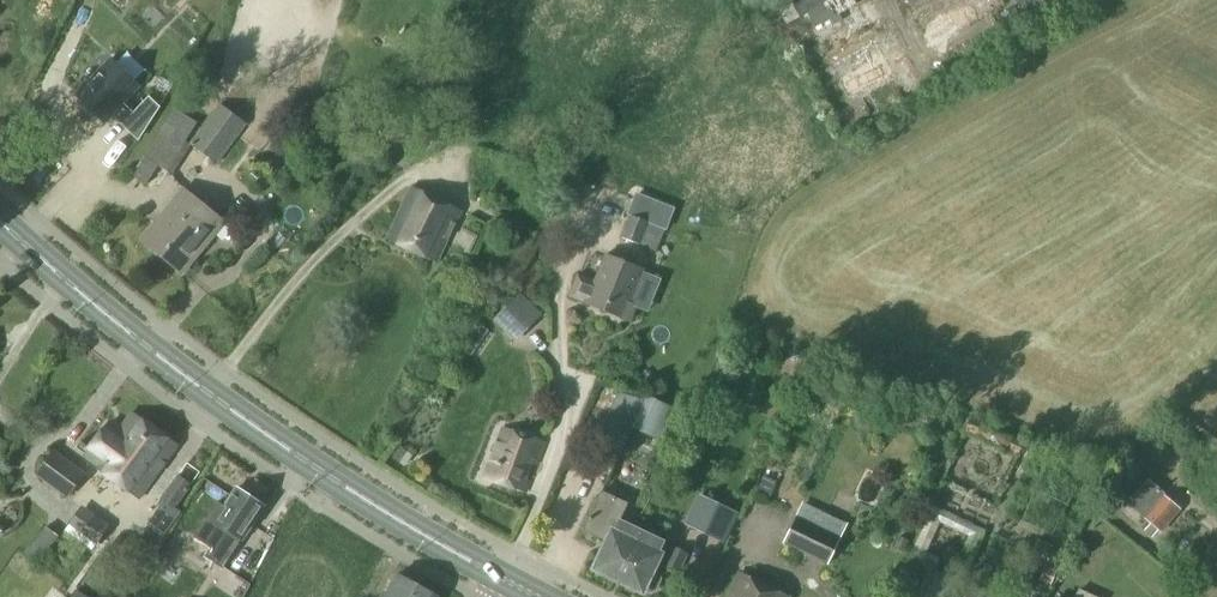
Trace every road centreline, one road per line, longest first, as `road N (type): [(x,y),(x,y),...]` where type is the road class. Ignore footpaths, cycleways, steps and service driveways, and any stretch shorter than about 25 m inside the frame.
road 1 (primary): [(517,588),(246,422),(0,224)]

